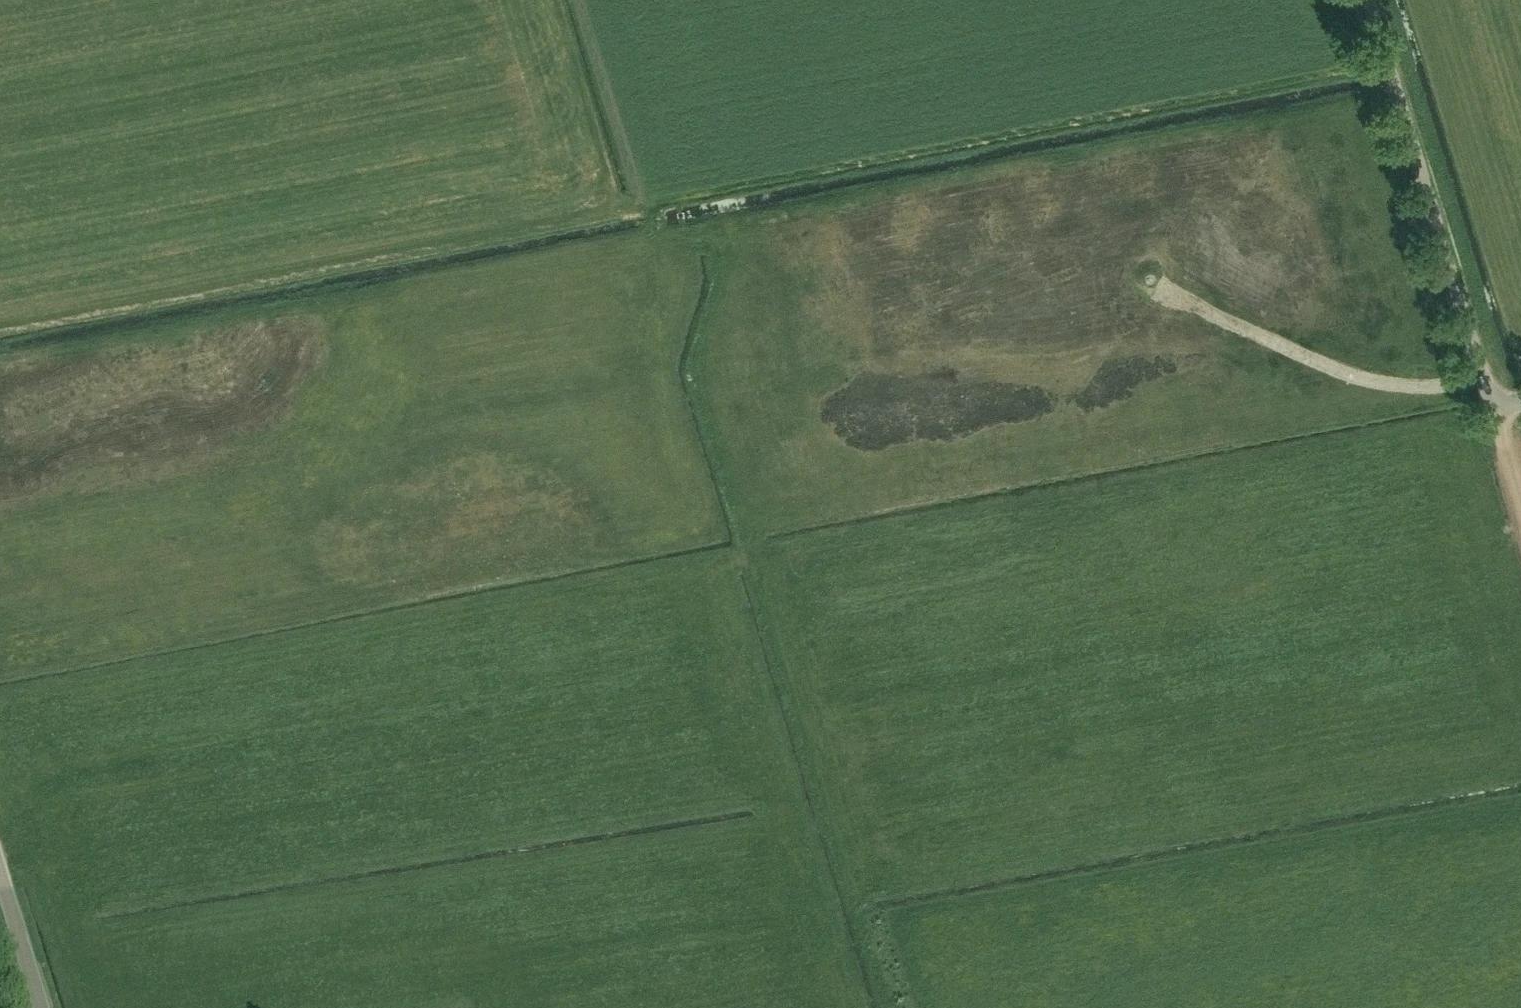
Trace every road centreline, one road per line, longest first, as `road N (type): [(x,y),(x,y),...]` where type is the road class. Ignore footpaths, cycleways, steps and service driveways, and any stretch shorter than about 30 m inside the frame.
road 1 (unclassified): [(1492,408),(1368,0)]
road 2 (unclassified): [(46,1007),(0,857)]

